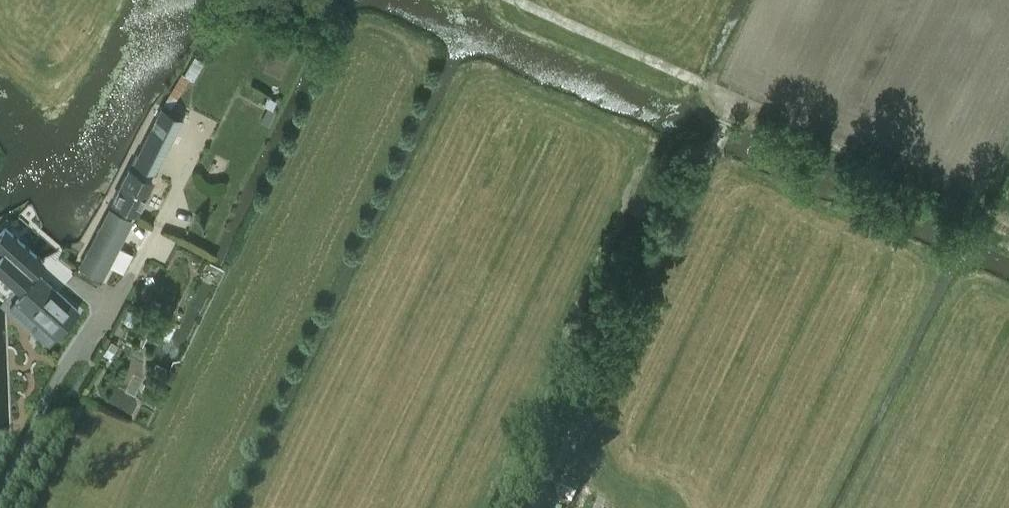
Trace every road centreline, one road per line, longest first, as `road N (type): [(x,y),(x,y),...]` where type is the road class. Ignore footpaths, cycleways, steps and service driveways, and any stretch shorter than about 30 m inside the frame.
road 1 (track): [(1008,222),(512,0)]
road 2 (track): [(541,507),(736,102)]
road 3 (unclassified): [(0,490),(103,307)]

